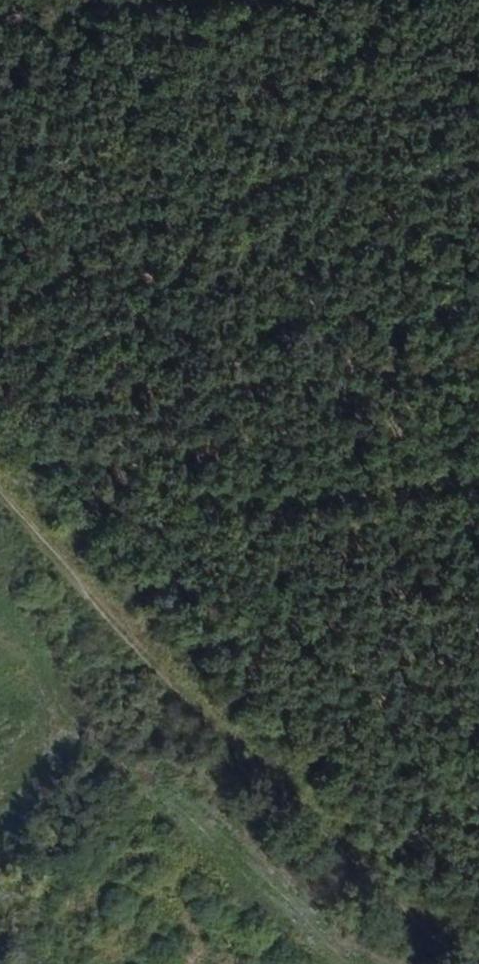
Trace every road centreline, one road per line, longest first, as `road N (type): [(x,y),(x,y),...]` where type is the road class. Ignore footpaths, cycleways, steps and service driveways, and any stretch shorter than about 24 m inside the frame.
road 1 (track): [(0,483),(18,513),(478,950)]

